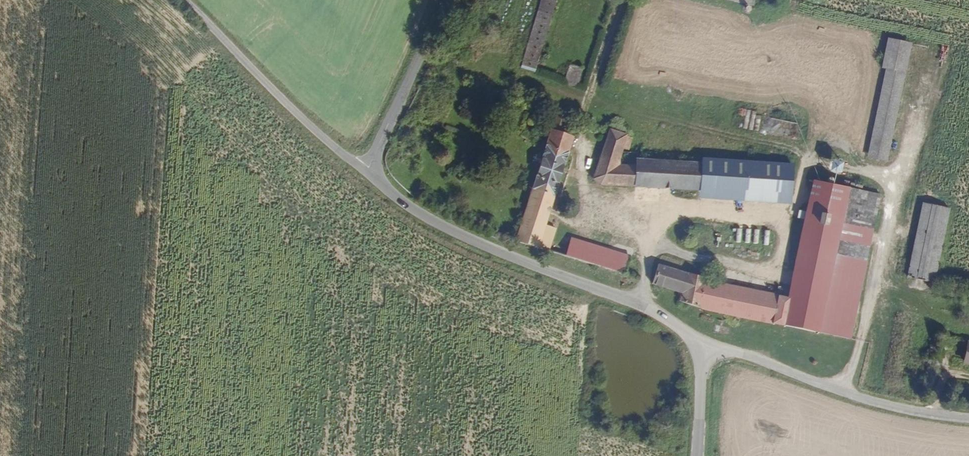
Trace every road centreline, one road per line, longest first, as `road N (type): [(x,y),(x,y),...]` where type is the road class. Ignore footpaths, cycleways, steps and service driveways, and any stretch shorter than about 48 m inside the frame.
road 1 (tertiary): [(700,342),(618,297),(490,254),(367,174)]
road 2 (tertiary): [(968,413),(856,399),(700,342)]
road 3 (tertiary): [(367,174),(184,0)]
road 4 (unclassified): [(367,174),(442,0)]

